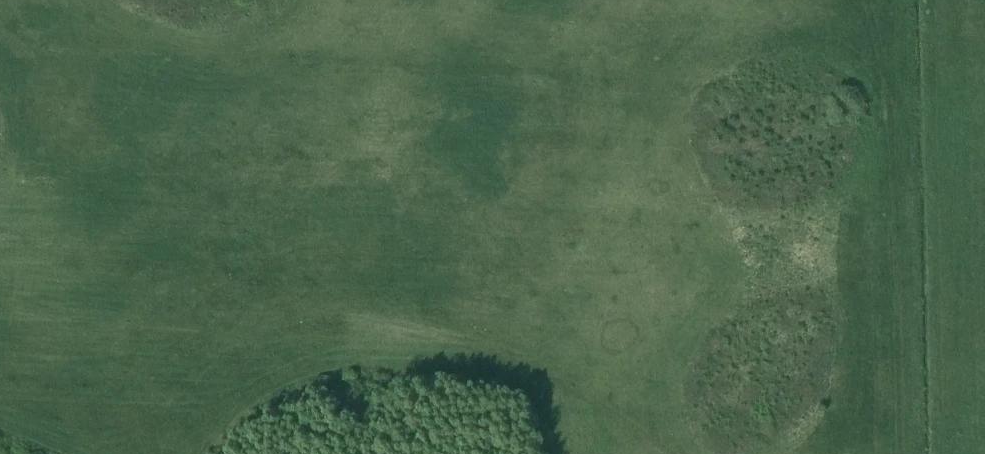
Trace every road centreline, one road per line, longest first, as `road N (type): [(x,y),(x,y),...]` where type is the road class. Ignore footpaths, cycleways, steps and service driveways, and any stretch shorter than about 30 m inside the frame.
road 1 (track): [(899,453),(888,0)]

